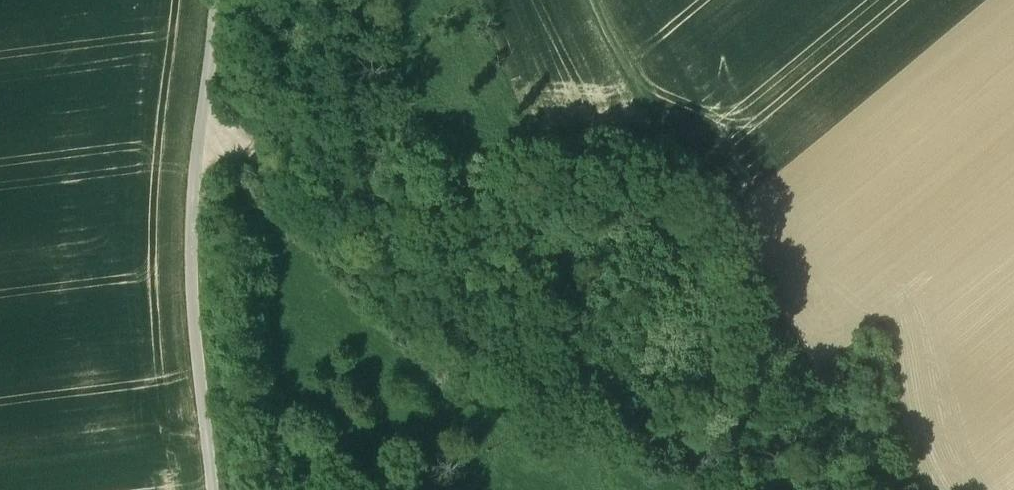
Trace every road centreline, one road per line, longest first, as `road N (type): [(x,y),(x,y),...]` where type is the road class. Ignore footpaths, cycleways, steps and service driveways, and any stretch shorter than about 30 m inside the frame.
road 1 (track): [(199,148),(238,150),(268,168),(493,384),(746,489)]
road 2 (track): [(608,0),(695,175),(883,489)]
road 3 (track): [(214,489),(194,226),(215,0)]

